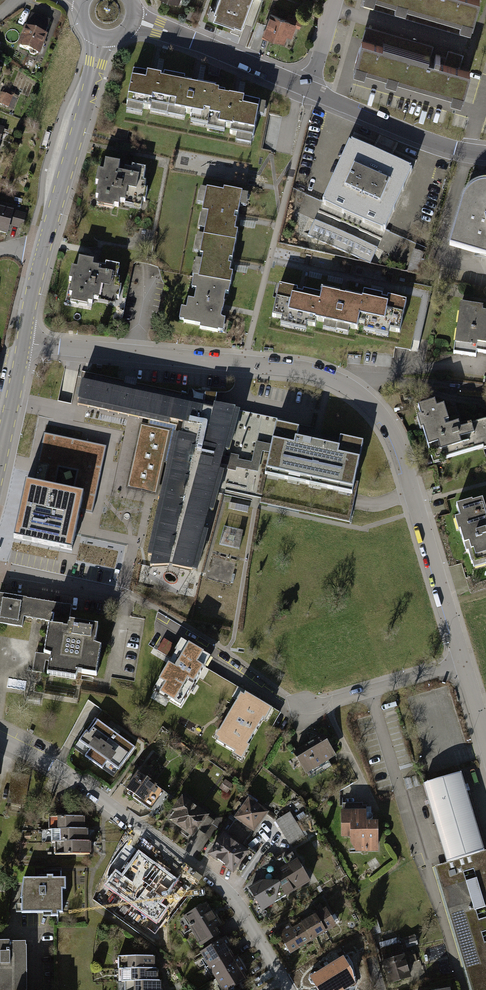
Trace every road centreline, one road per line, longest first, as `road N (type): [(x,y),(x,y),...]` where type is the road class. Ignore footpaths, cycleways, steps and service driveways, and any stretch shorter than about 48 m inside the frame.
road 1 (residential): [(23,344),(304,370),(352,390),(399,449),(463,661)]
road 2 (residential): [(0,740),(73,779),(232,896),(288,989)]
road 3 (tertiary): [(101,37),(43,251)]
road 4 (tertiary): [(307,89),(417,136),(485,153)]
road 5 (tertiary): [(133,20),(307,89)]
road 6 (residential): [(302,711),(463,661)]

